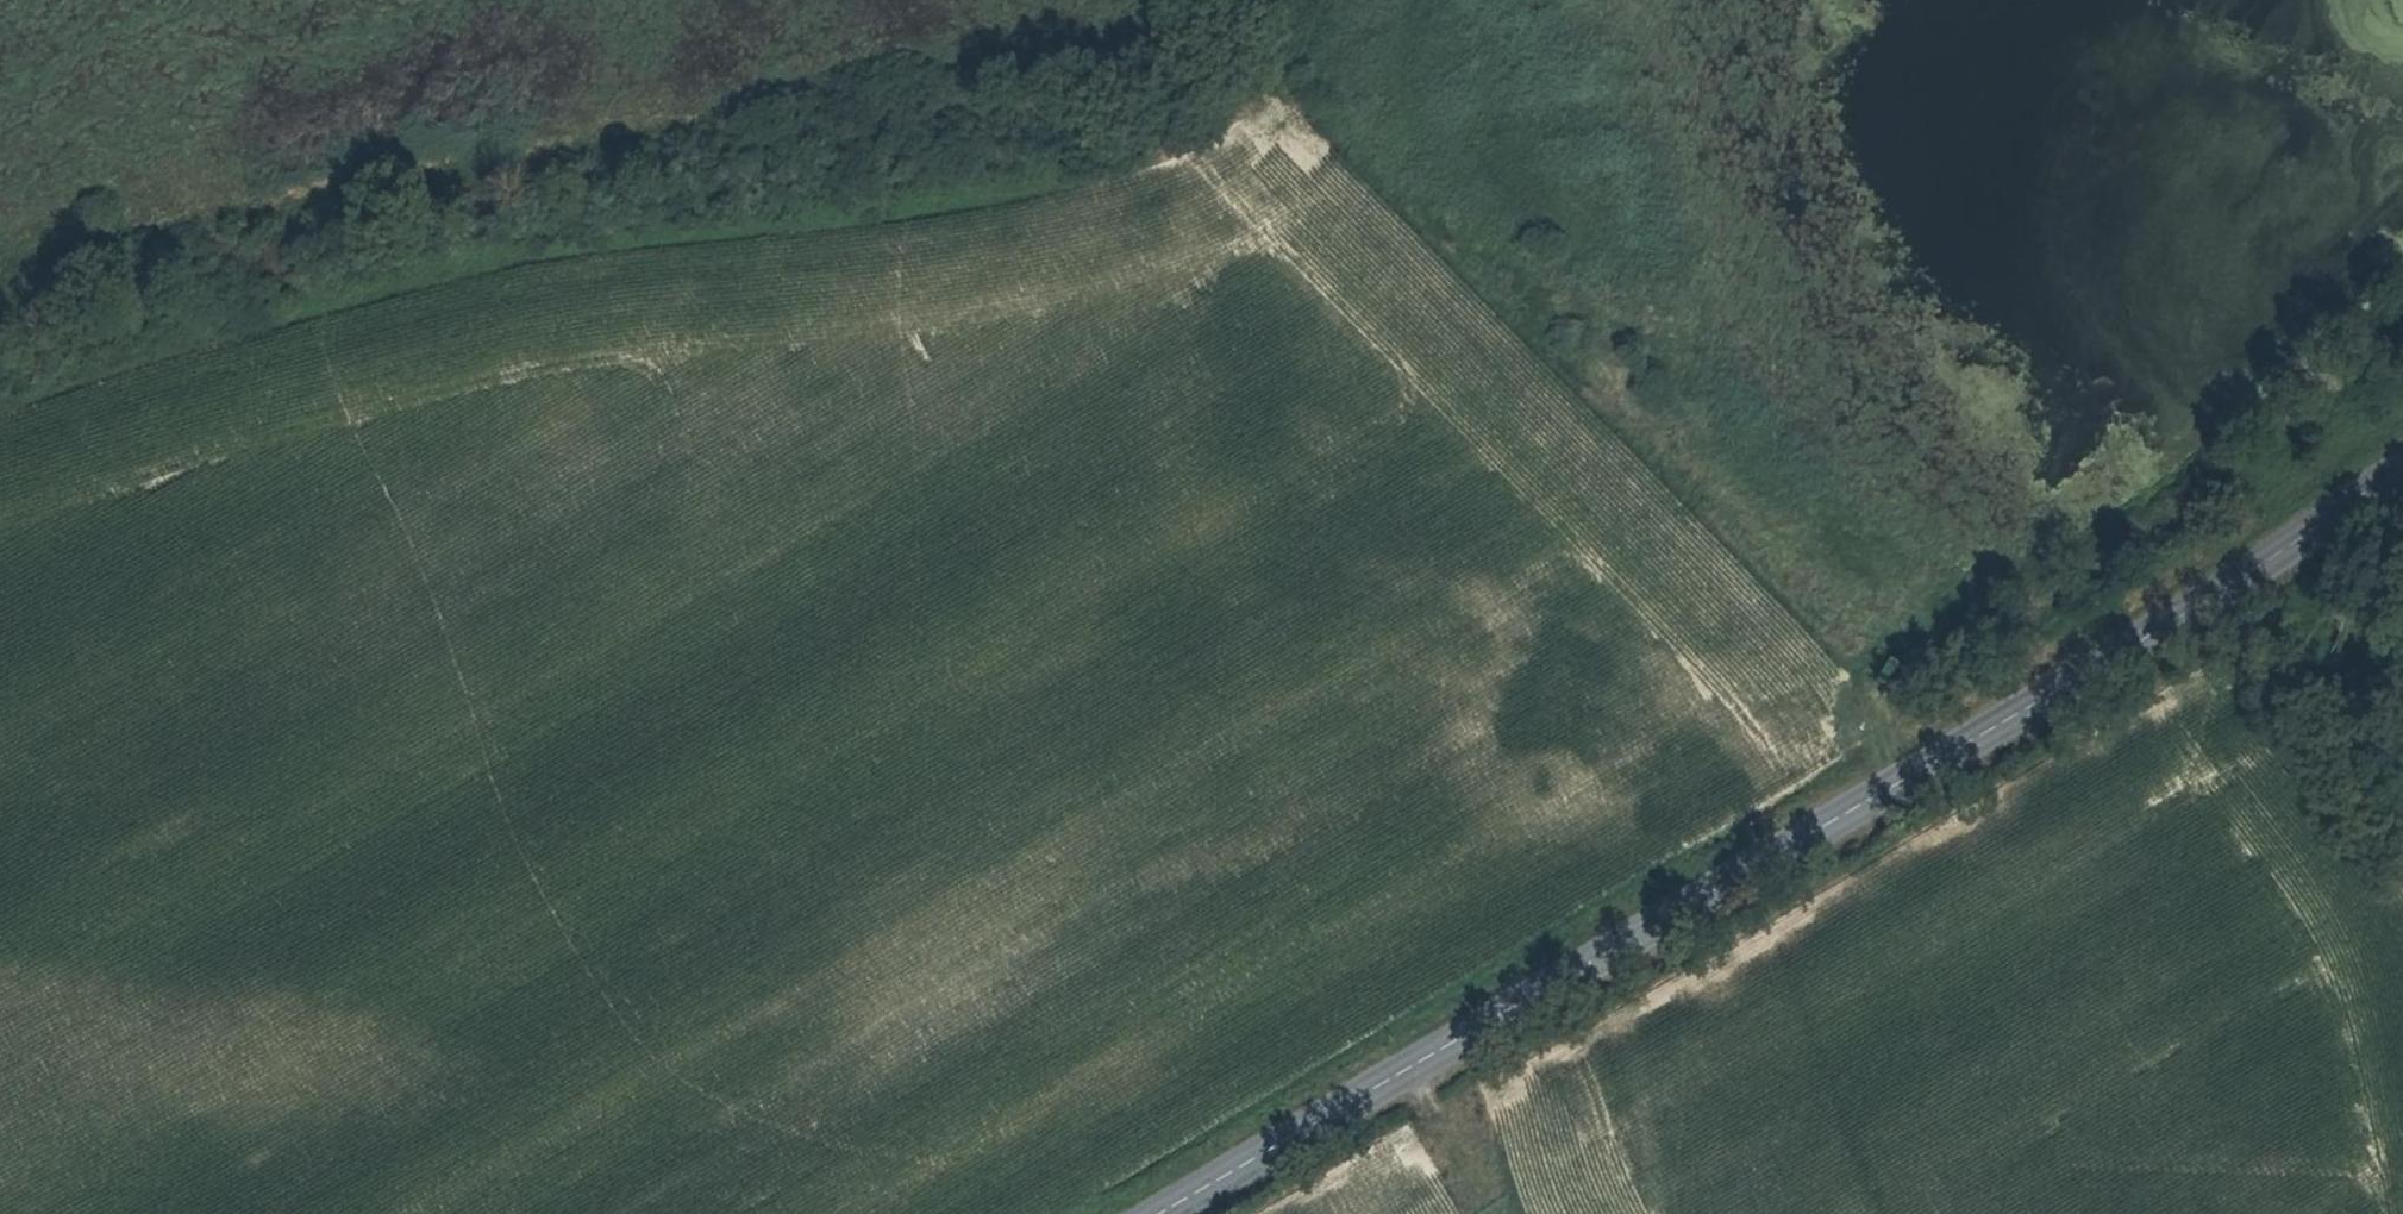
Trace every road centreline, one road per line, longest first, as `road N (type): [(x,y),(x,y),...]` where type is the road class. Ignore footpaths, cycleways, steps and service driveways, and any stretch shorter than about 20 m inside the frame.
road 1 (secondary): [(1158,1213),(2207,603),(2402,455)]
road 2 (track): [(1388,1080),(1477,1213)]

